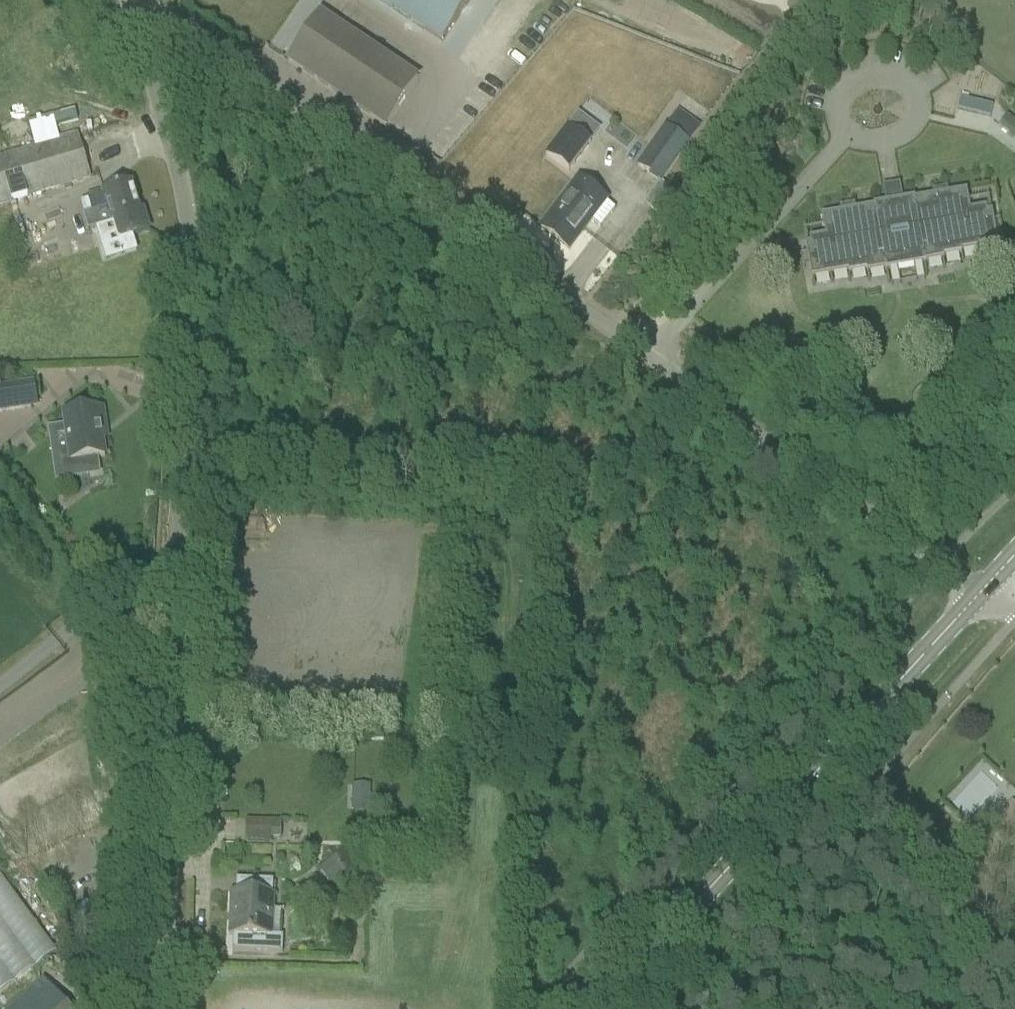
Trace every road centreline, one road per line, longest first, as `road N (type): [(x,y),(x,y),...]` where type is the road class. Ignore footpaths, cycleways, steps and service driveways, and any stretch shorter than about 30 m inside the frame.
road 1 (unclassified): [(980,595),(161,11),(134,19)]
road 2 (unclassified): [(134,19),(187,212),(193,278),(157,1008)]
road 3 (secondary): [(602,1008),(980,595)]

